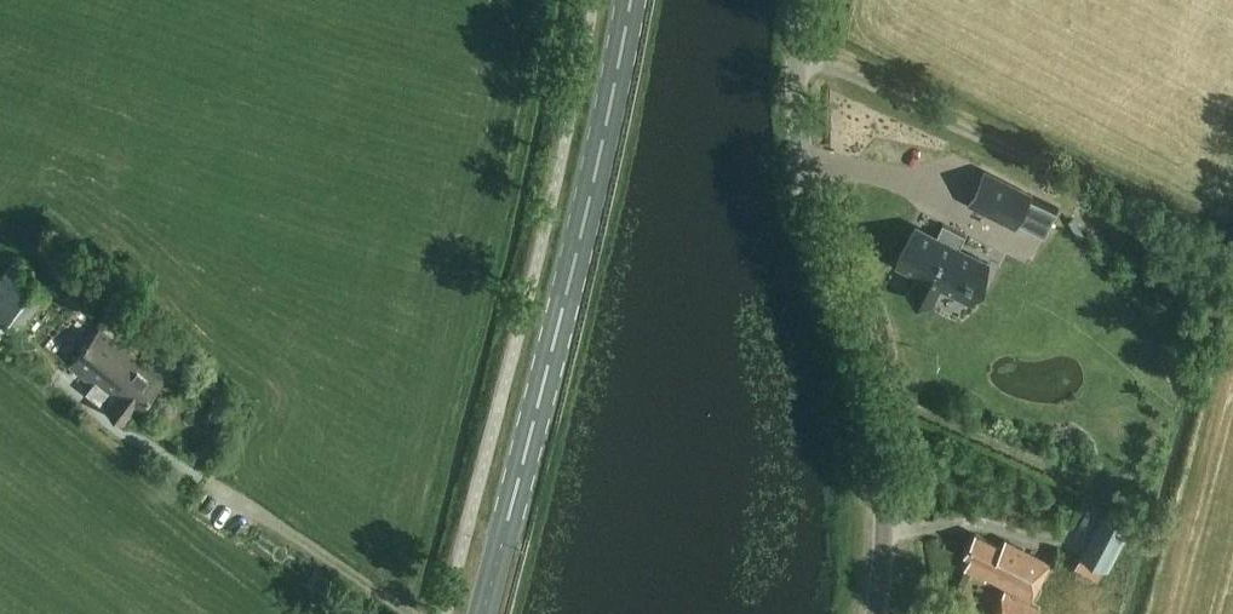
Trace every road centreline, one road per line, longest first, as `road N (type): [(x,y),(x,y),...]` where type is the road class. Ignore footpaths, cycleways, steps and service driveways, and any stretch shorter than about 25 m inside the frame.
road 1 (primary): [(483,613),(614,114),(633,0)]
road 2 (unclassified): [(872,613),(881,476),(867,386),(805,175),(795,48),(802,0)]
road 3 (track): [(795,48),(1232,266)]

